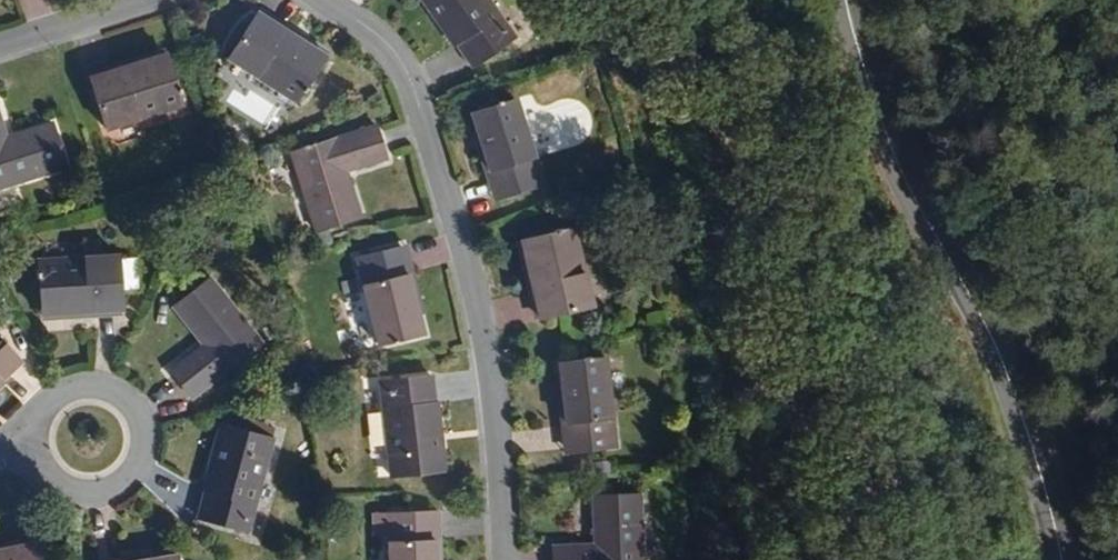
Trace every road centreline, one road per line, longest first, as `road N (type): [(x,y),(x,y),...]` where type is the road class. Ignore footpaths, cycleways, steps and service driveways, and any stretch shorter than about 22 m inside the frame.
road 1 (residential): [(318,0),(387,50),(410,102),(478,332),(488,559)]
road 2 (unclassified): [(1065,559),(928,200),(869,0)]
road 3 (residential): [(42,412),(53,398),(86,383),(121,393),(142,422),(140,457),(118,483),(84,490),(53,476)]
road 4 (residential): [(161,0),(0,53)]

